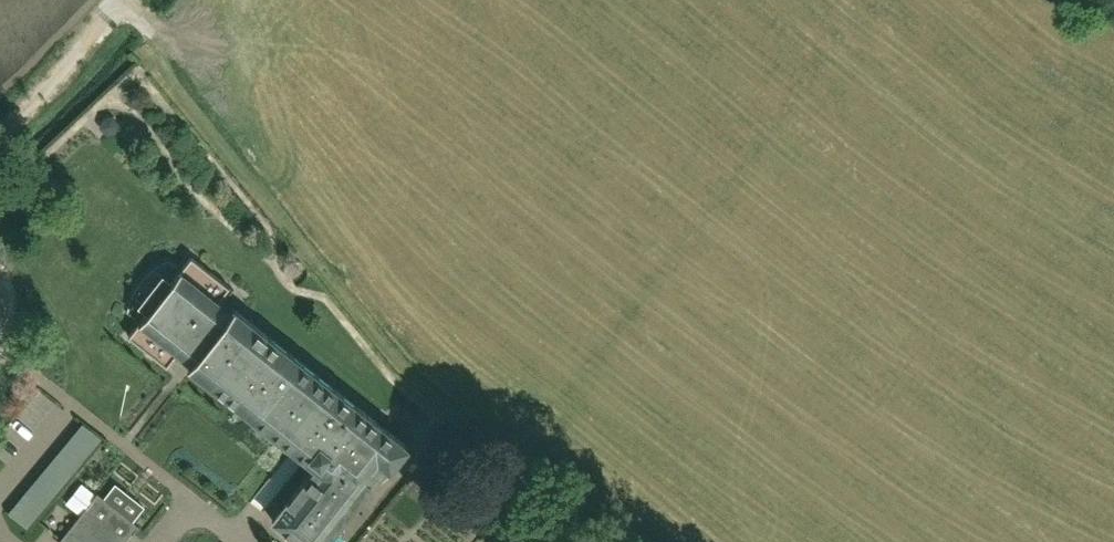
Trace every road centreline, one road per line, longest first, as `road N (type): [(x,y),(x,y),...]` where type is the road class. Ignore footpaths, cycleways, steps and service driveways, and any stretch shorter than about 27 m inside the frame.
road 1 (track): [(625,541),(449,403),(375,327),(137,11)]

